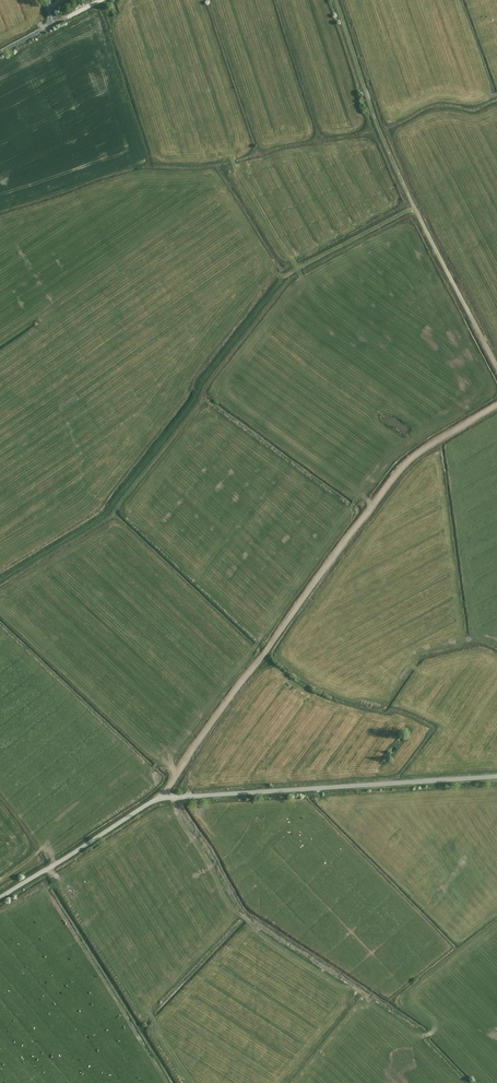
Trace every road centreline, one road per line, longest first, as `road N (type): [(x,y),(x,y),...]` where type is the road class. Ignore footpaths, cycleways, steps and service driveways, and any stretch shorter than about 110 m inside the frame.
road 1 (track): [(416,209),(295,274),(112,511),(0,581)]
road 2 (unclassified): [(0,900),(162,798),(496,777)]
road 3 (track): [(496,404),(415,454),(162,798)]
road 4 (track): [(339,0),(372,112),(496,367)]

